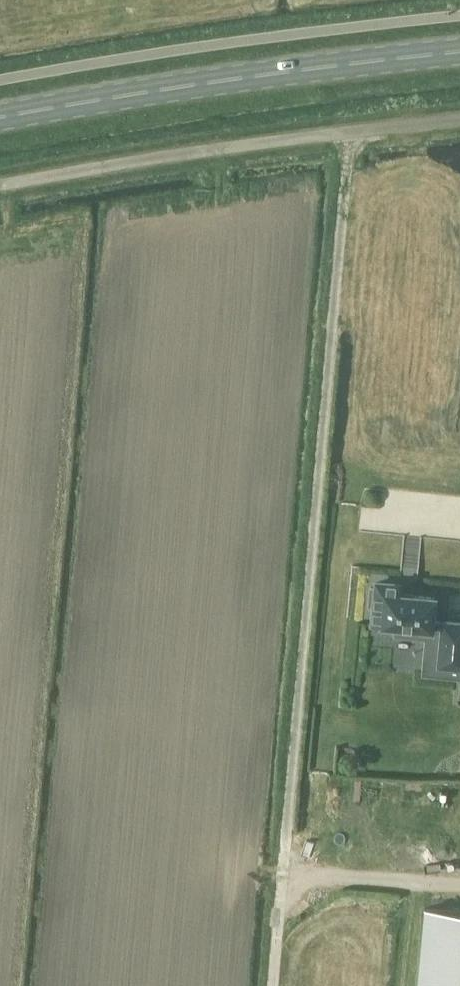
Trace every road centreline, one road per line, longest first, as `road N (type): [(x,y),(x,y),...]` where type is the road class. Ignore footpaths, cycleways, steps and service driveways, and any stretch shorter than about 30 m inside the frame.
road 1 (track): [(283,875),(351,132)]
road 2 (unclassified): [(459,120),(271,141),(0,186)]
road 3 (secondary): [(0,117),(459,51)]

